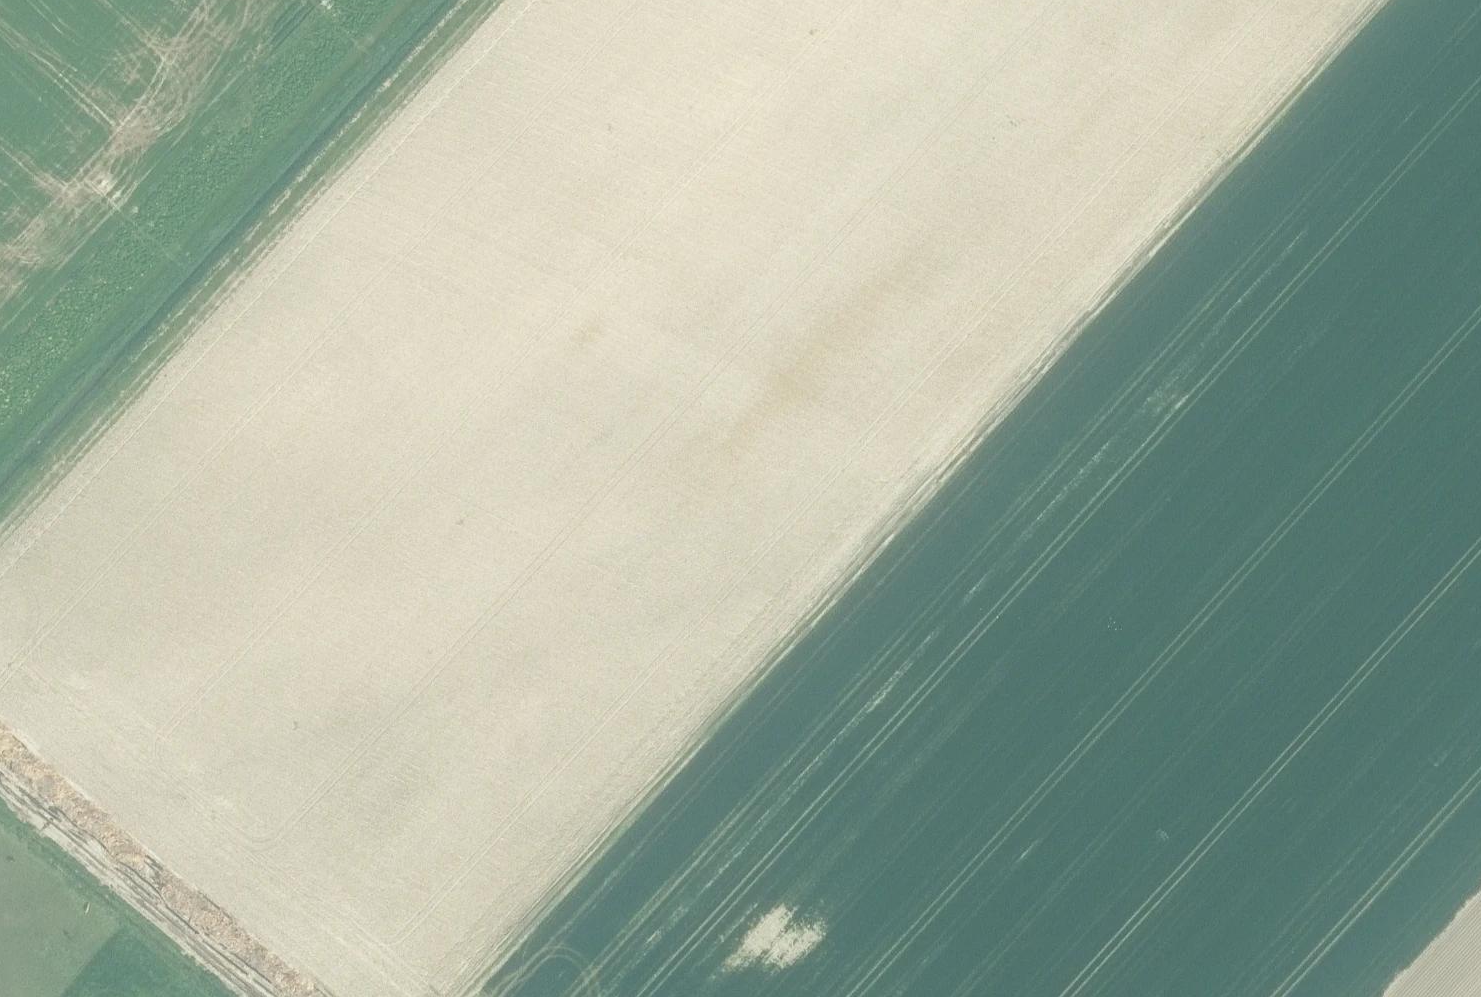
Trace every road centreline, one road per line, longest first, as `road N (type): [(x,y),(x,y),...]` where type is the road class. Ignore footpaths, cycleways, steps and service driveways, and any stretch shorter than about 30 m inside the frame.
road 1 (track): [(458,996),(1372,0)]

